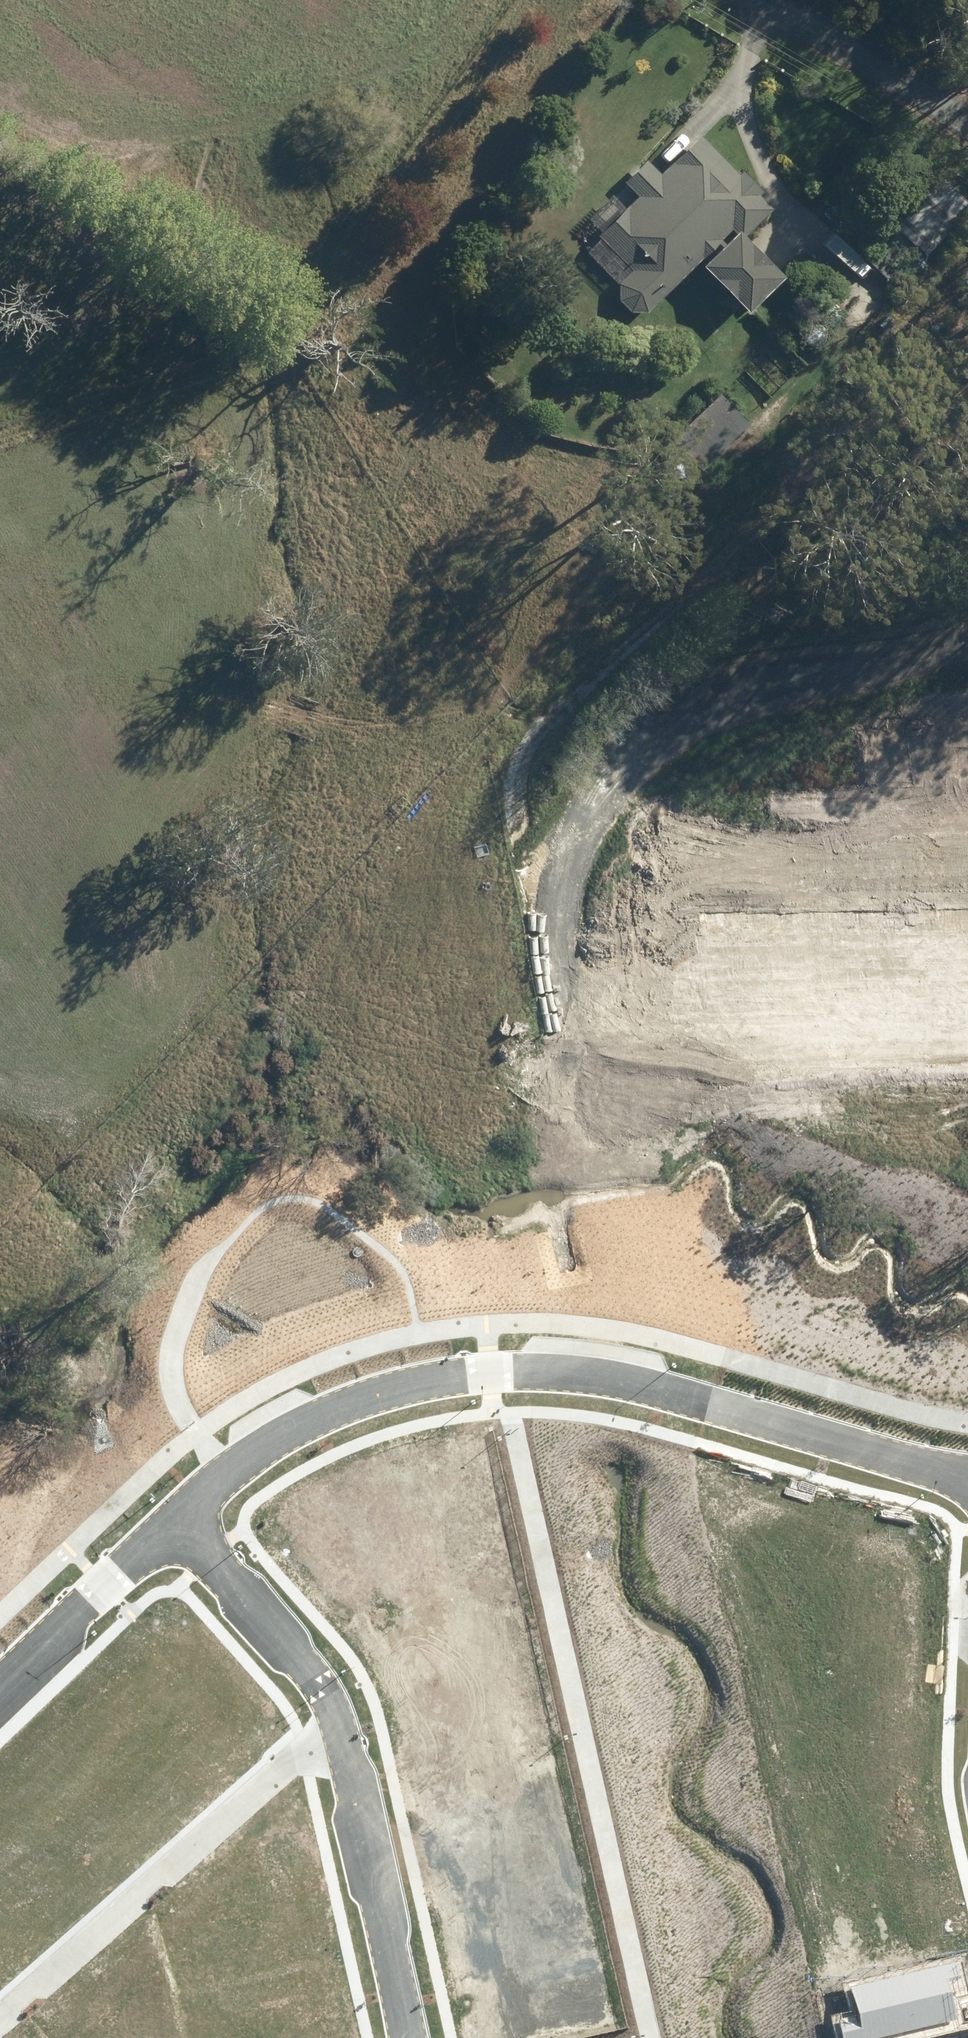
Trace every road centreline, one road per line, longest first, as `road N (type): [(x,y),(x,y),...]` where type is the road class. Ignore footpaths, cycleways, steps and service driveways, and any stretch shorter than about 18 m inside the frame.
road 1 (unknown): [(0,117),(36,120),(362,313),(869,587),(967,669)]
road 2 (unknown): [(0,1162),(177,1063),(289,1018),(393,1016),(883,1090),(967,1094)]
road 3 (unknown): [(524,0),(362,313),(258,446),(0,591)]
road 4 (residential): [(168,1524),(224,1469),(311,1419),(402,1384),(495,1369),(588,1375),(702,1404)]
road 5 (track): [(553,926),(574,851),(629,771),(691,720),(967,646)]
road 6 (residential): [(0,2017),(334,1719)]
road 7 (residential): [(406,2037),(334,1719)]
road 8 (residential): [(967,1476),(702,1404)]
road 9 (residential): [(334,1719),(286,1631),(168,1524)]
road 10 (track): [(224,1469),(181,1408),(171,1368),(188,1294),(218,1253)]
road 11 (residential): [(763,0),(967,118)]
road 12 (residential): [(0,1677),(168,1524)]

